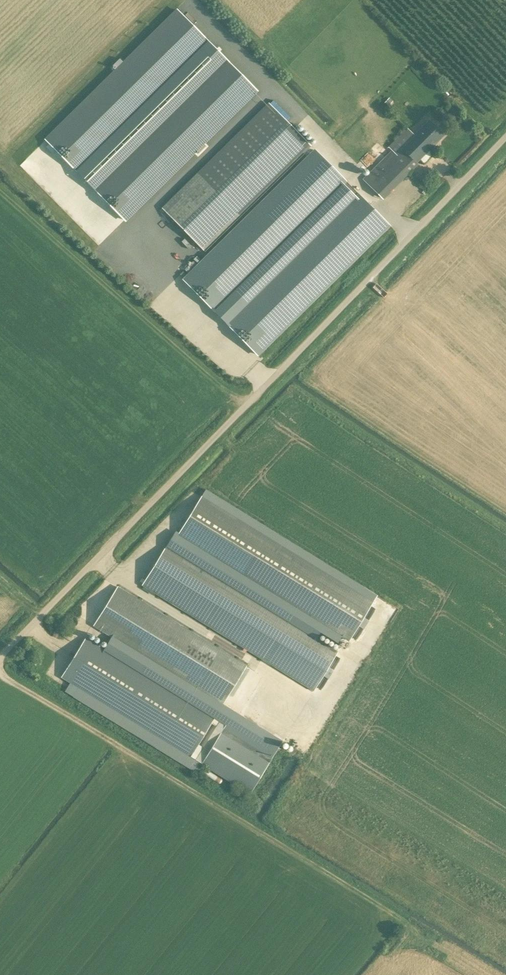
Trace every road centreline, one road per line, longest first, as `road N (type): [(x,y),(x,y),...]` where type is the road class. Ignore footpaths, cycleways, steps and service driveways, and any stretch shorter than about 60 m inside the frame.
road 1 (unclassified): [(0,659),(505,141)]
road 2 (track): [(0,197),(241,416)]

